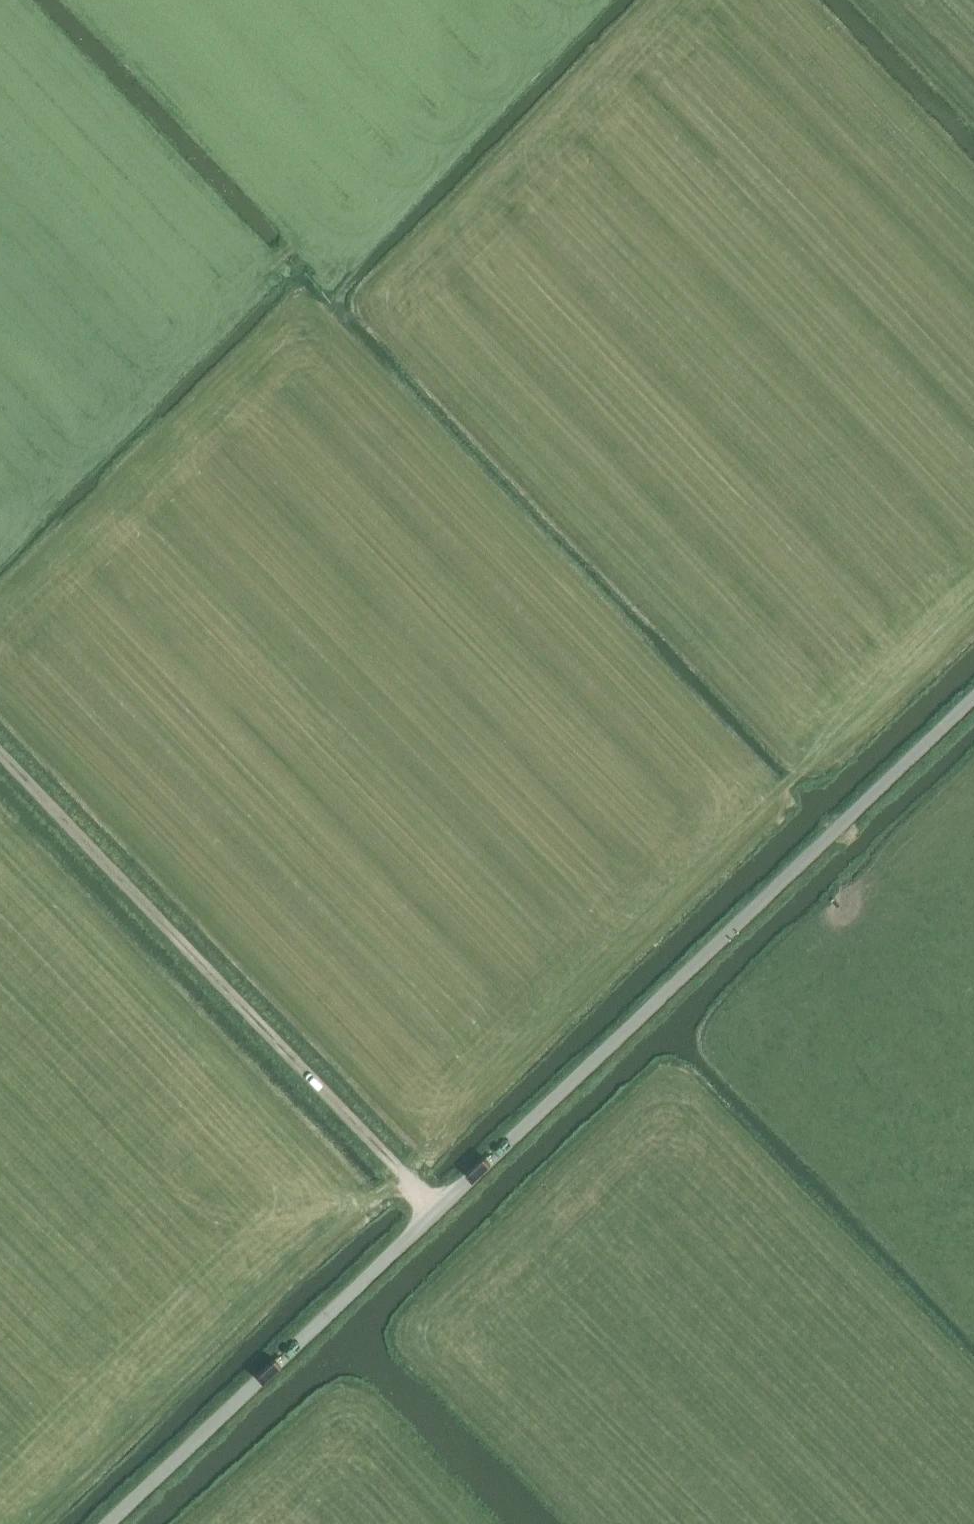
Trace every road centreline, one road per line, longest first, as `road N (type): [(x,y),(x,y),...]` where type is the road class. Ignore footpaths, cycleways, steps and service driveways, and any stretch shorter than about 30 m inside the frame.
road 1 (unclassified): [(111,1523),(973,699)]
road 2 (track): [(0,753),(436,1209)]
road 3 (track): [(0,536),(293,249),(291,153)]

